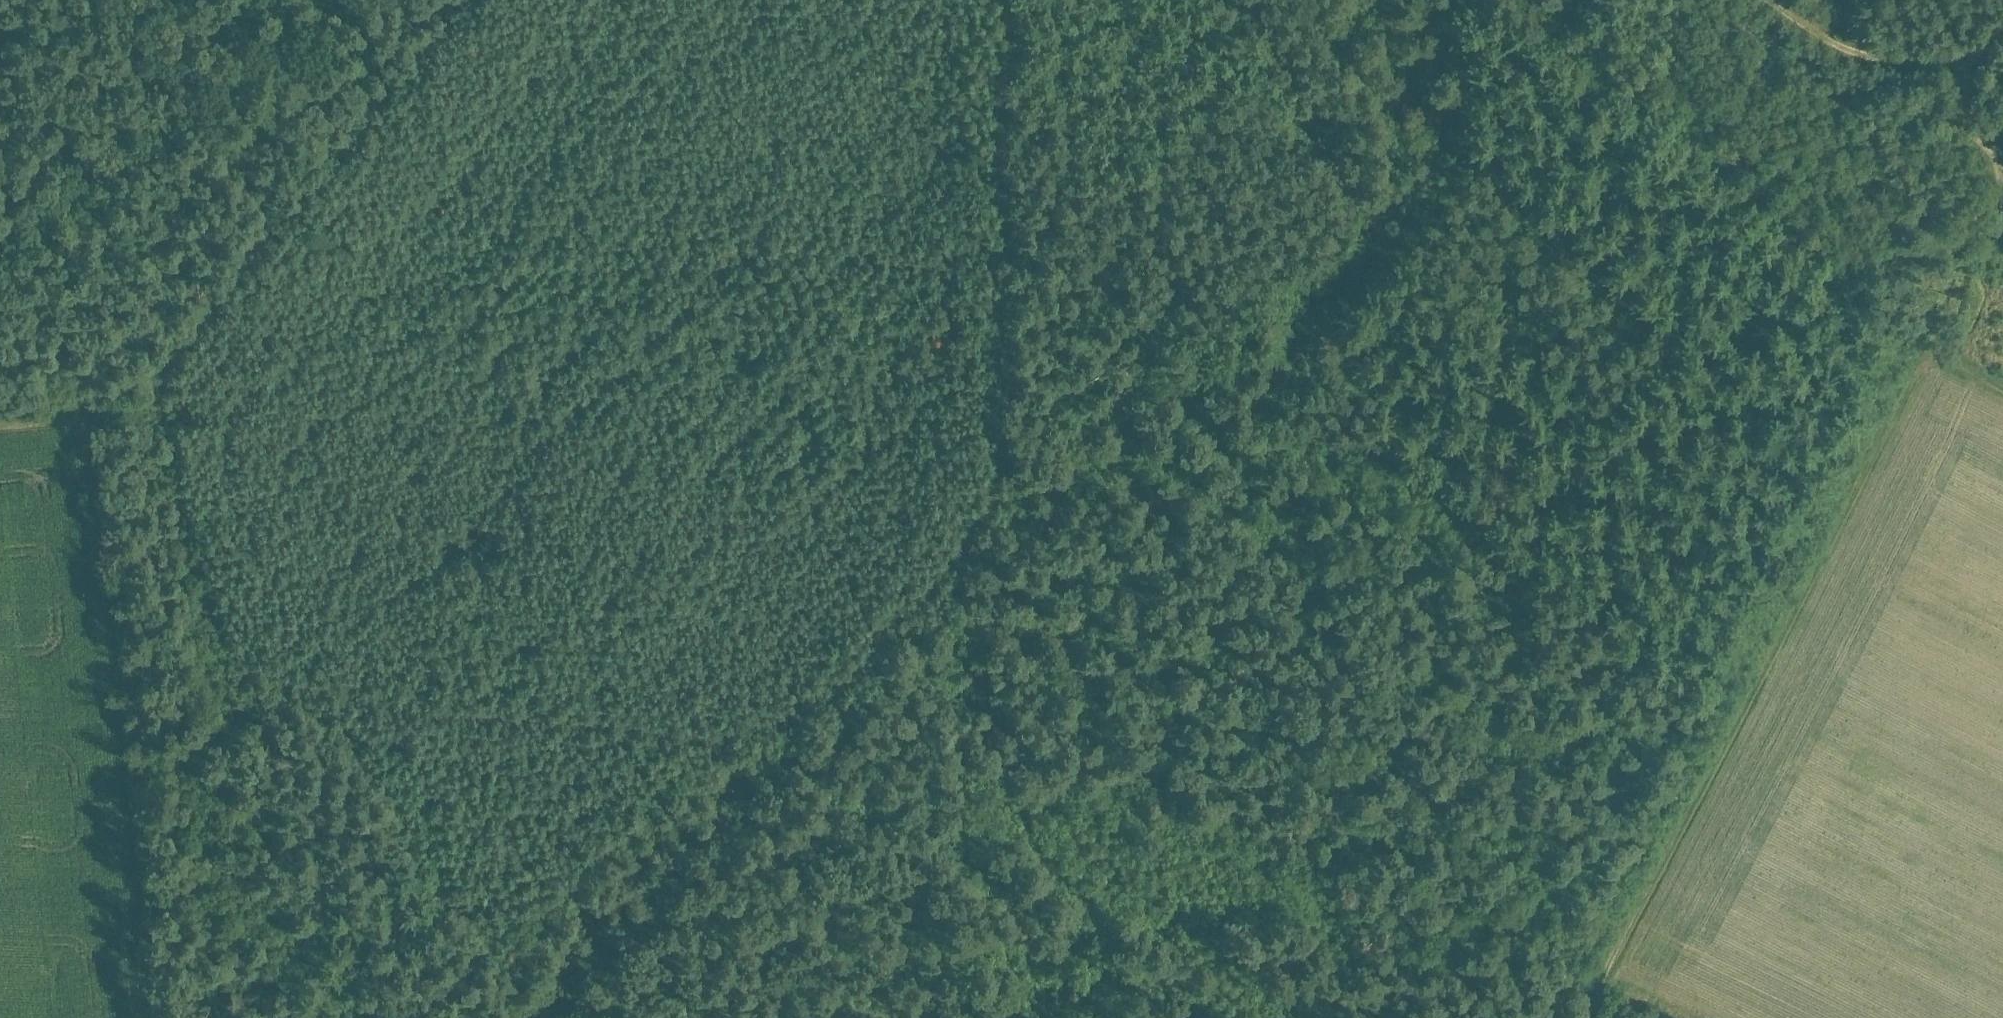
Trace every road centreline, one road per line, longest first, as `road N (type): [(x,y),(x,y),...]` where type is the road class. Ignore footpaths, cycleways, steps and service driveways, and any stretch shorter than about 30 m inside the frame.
road 1 (track): [(160,388),(216,602),(236,647),(265,671),(412,703),(716,731),(768,724),(812,703),(887,635),(987,511),(1004,437),(1003,0)]
road 2 (track): [(1570,1017),(1950,304),(2002,154),(1971,134),(1961,117),(1960,98),(1982,56)]
road 3 (track): [(457,0),(238,264),(160,388),(89,417),(0,424)]
road 4 (track): [(172,1017),(89,417)]
road 5 (track): [(2002,41),(1982,56),(1884,65),(1785,0)]

